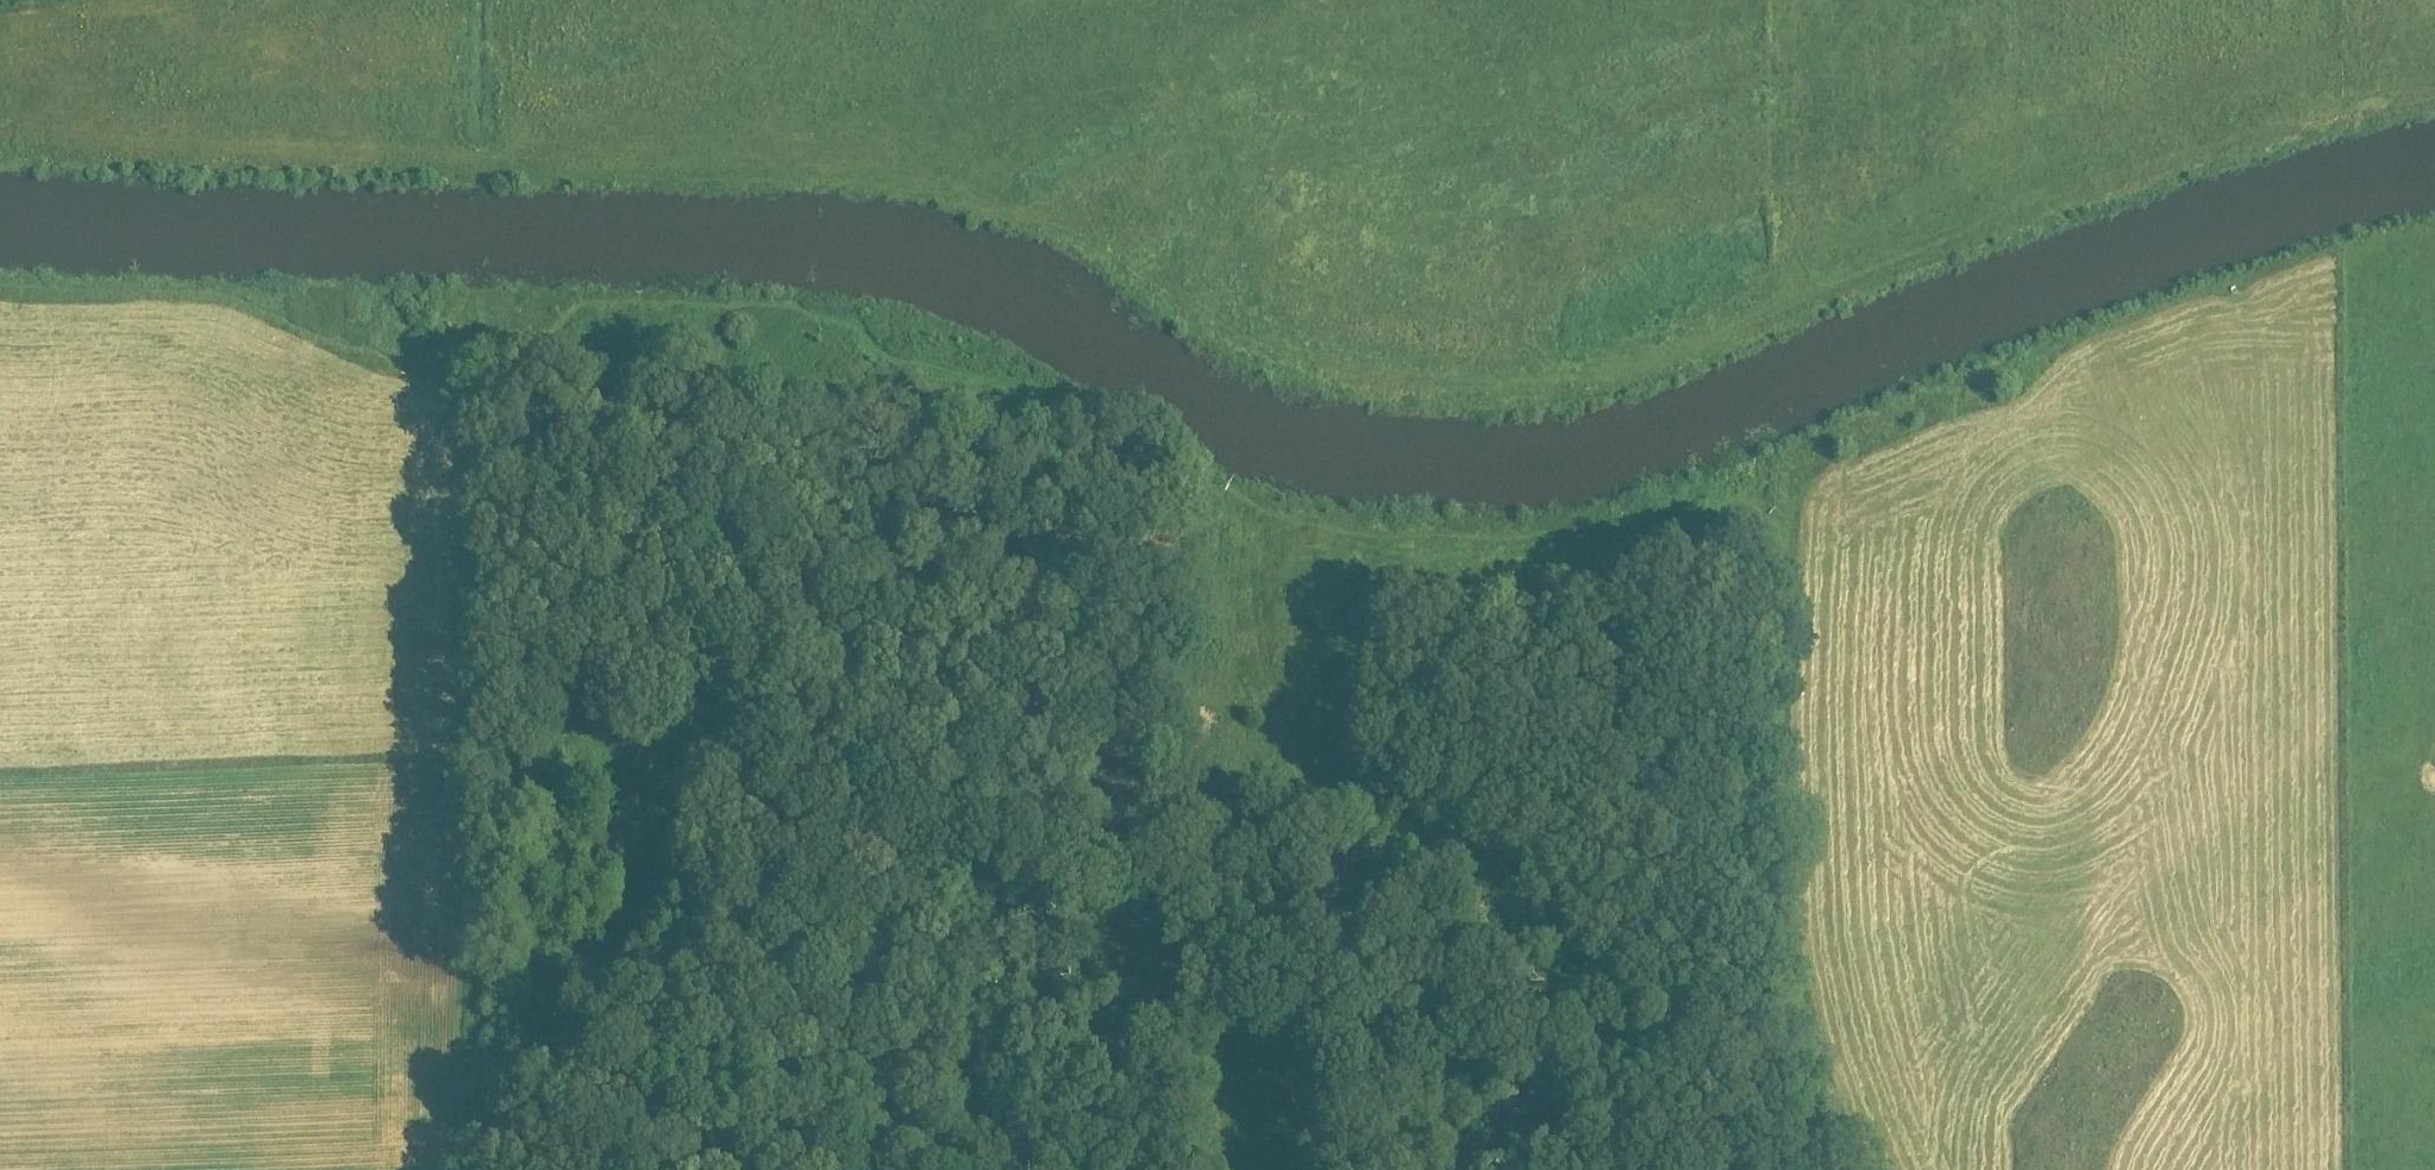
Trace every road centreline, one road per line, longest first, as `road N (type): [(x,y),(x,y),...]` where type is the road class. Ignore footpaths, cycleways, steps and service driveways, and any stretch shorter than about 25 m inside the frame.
road 1 (track): [(1805,532),(1819,606),(1820,894),(1832,961),(1899,1169)]

